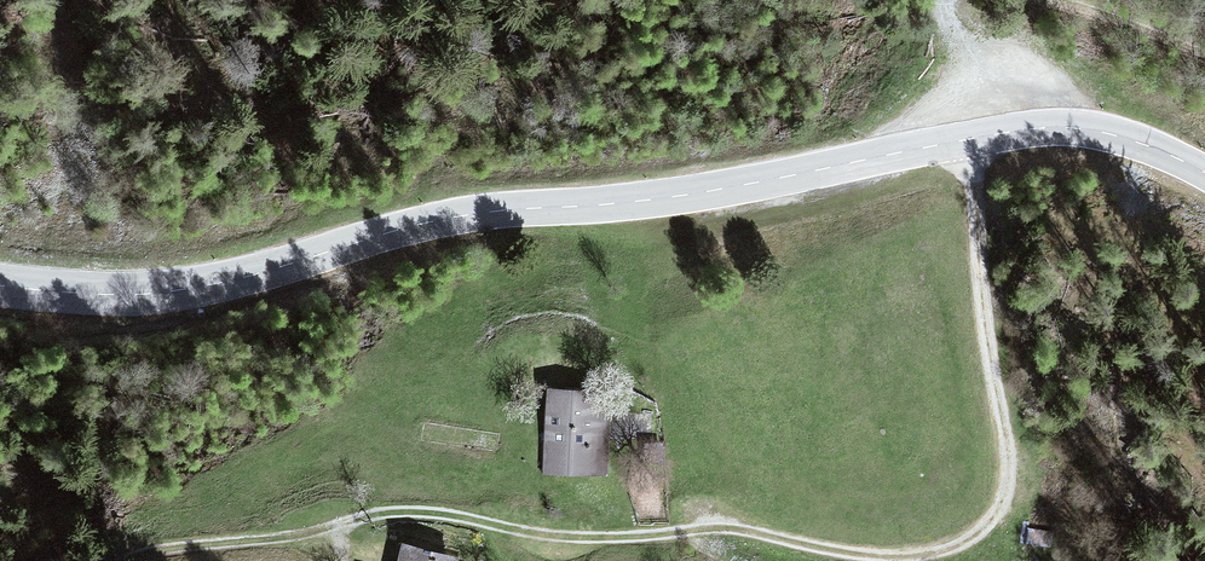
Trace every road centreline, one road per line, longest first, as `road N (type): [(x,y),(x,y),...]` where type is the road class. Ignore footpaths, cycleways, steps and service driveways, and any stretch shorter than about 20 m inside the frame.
road 1 (track): [(966,139),(1010,475),(992,520),(963,544),(886,558),(727,528),(568,537),(411,511),(128,560)]
road 2 (tertiary): [(1204,173),(1118,136),(1044,127),(675,196),(430,222),(194,287),(106,295),(0,285)]
road 3 (track): [(1054,0),(1204,52)]
road 4 (track): [(966,139),(966,58),(945,0)]

